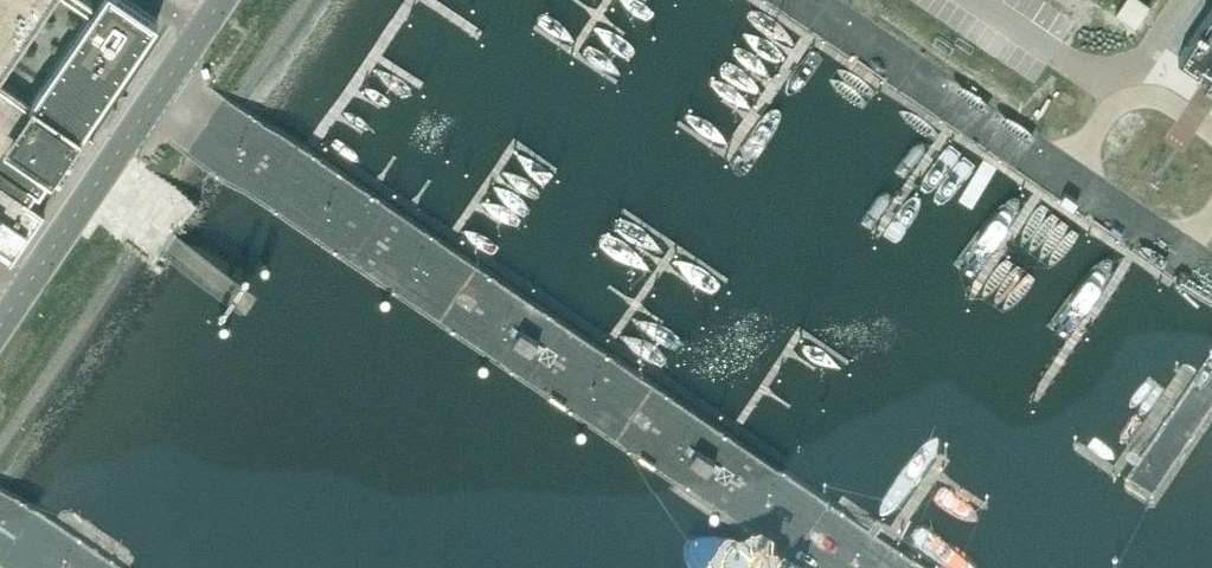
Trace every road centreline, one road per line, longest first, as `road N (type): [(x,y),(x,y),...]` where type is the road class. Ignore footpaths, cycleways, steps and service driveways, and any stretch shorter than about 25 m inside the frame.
road 1 (unclassified): [(222,0),(0,325)]
road 2 (unclassified): [(1126,98),(978,0)]

